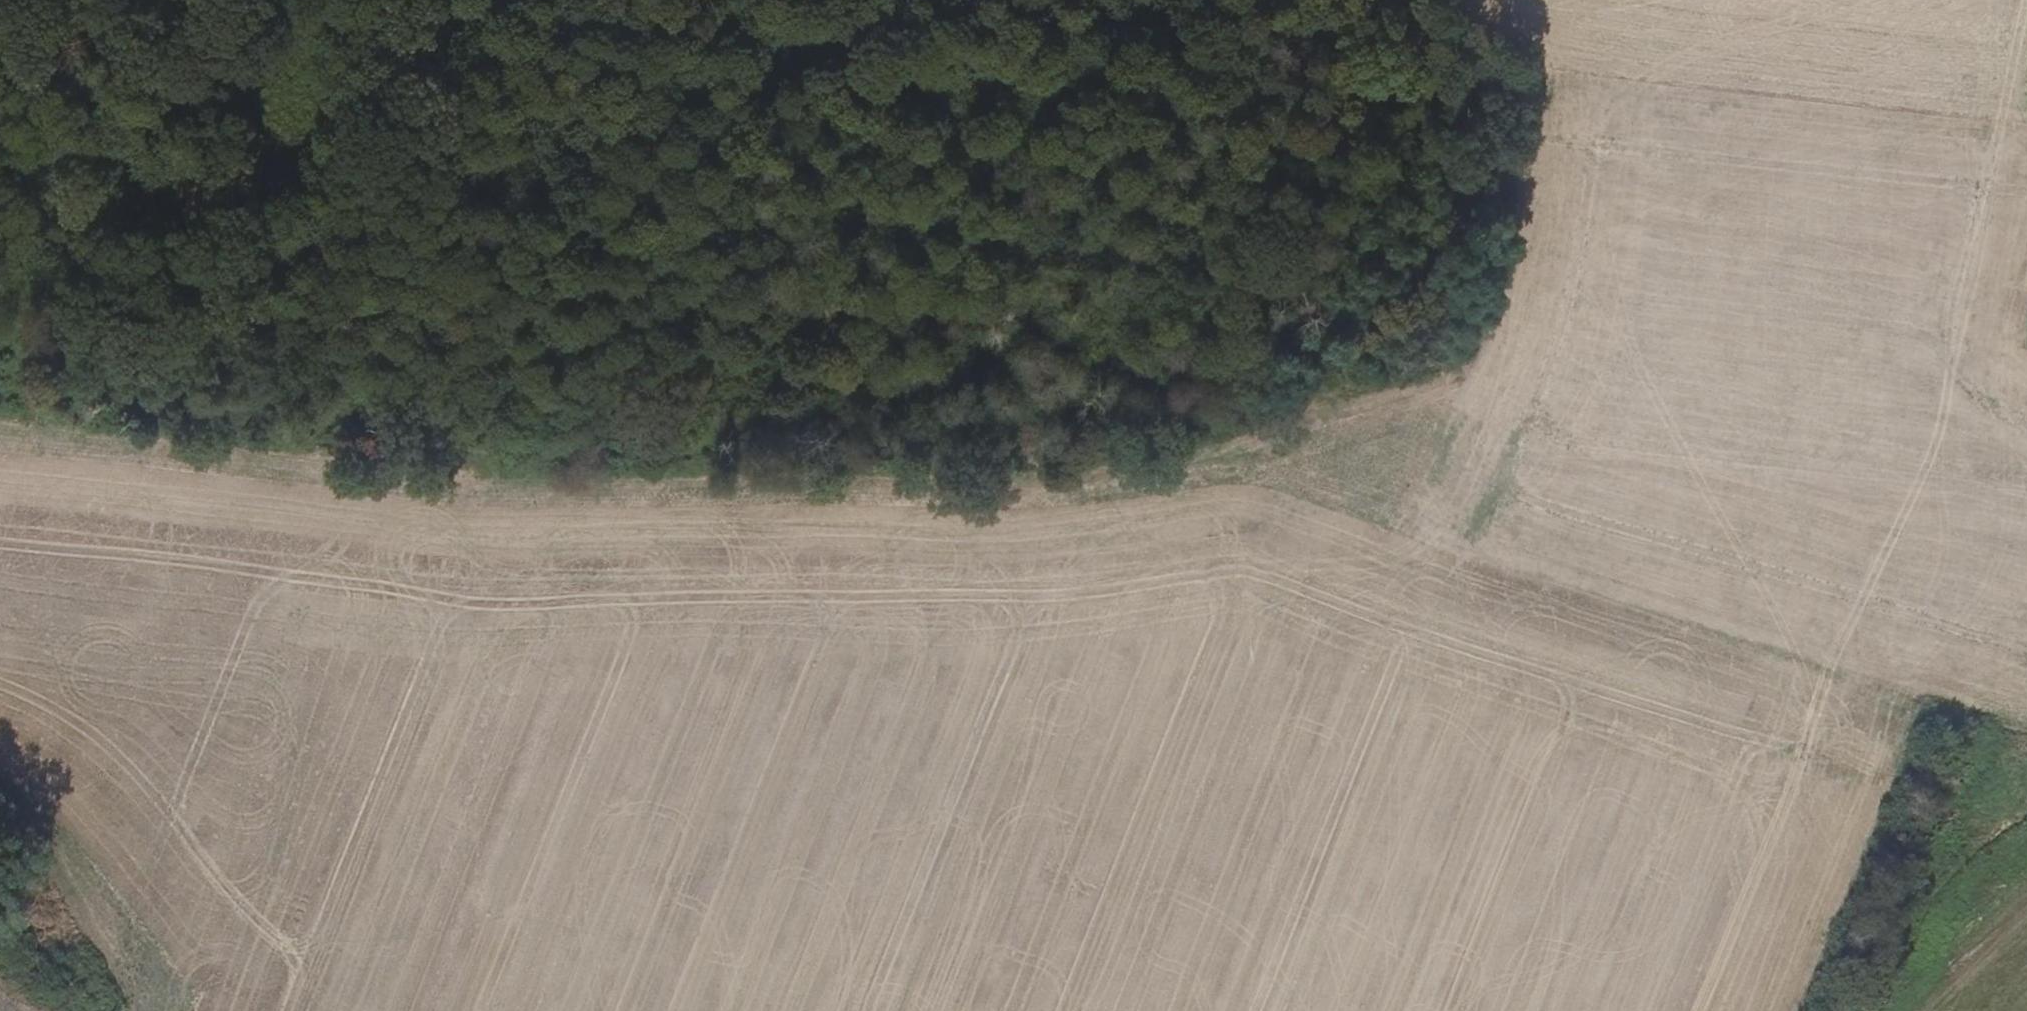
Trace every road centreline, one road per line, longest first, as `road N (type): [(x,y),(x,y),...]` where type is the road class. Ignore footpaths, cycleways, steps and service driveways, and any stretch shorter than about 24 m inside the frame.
road 1 (track): [(1906,1010),(2026,915)]

